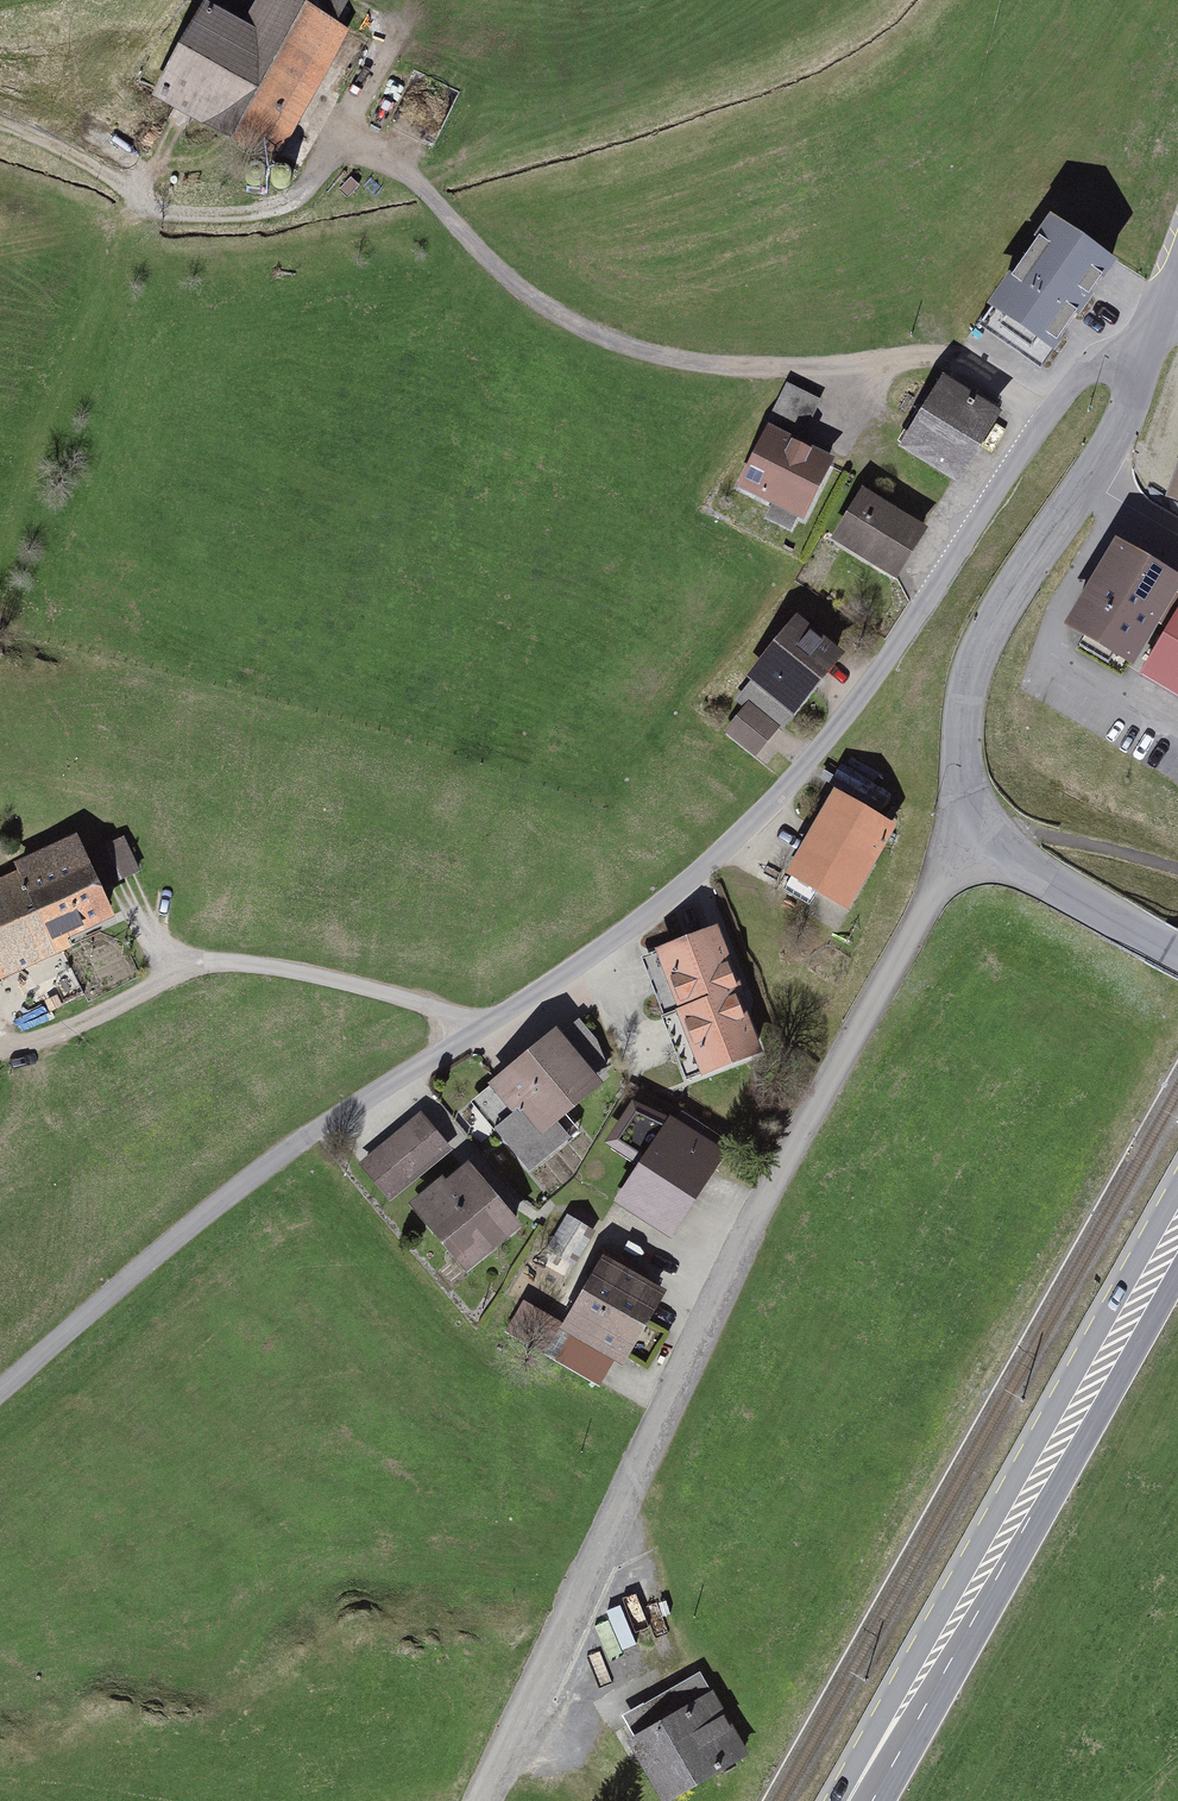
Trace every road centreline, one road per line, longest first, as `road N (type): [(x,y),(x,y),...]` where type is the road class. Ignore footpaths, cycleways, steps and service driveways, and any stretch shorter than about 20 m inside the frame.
road 1 (residential): [(1046,416),(802,783),(621,941),(311,1133),(187,1228),(0,1394)]
road 2 (residential): [(491,1800),(755,1226),(936,896),(959,835)]
road 3 (residential): [(130,190),(173,219),(246,221),(296,205),(336,164),(375,156),(416,181),(488,260),(577,334),(696,368),(844,378),(923,365),(971,371),(1046,416)]
road 4 (primary): [(859,1800),(1177,1231)]
road 5 (residential): [(1137,364),(1147,386),(1130,422),(1015,585),(975,657),(959,835)]
road 6 (residential): [(959,835),(1177,953)]
road 7 (track): [(0,120),(69,150),(130,190)]

